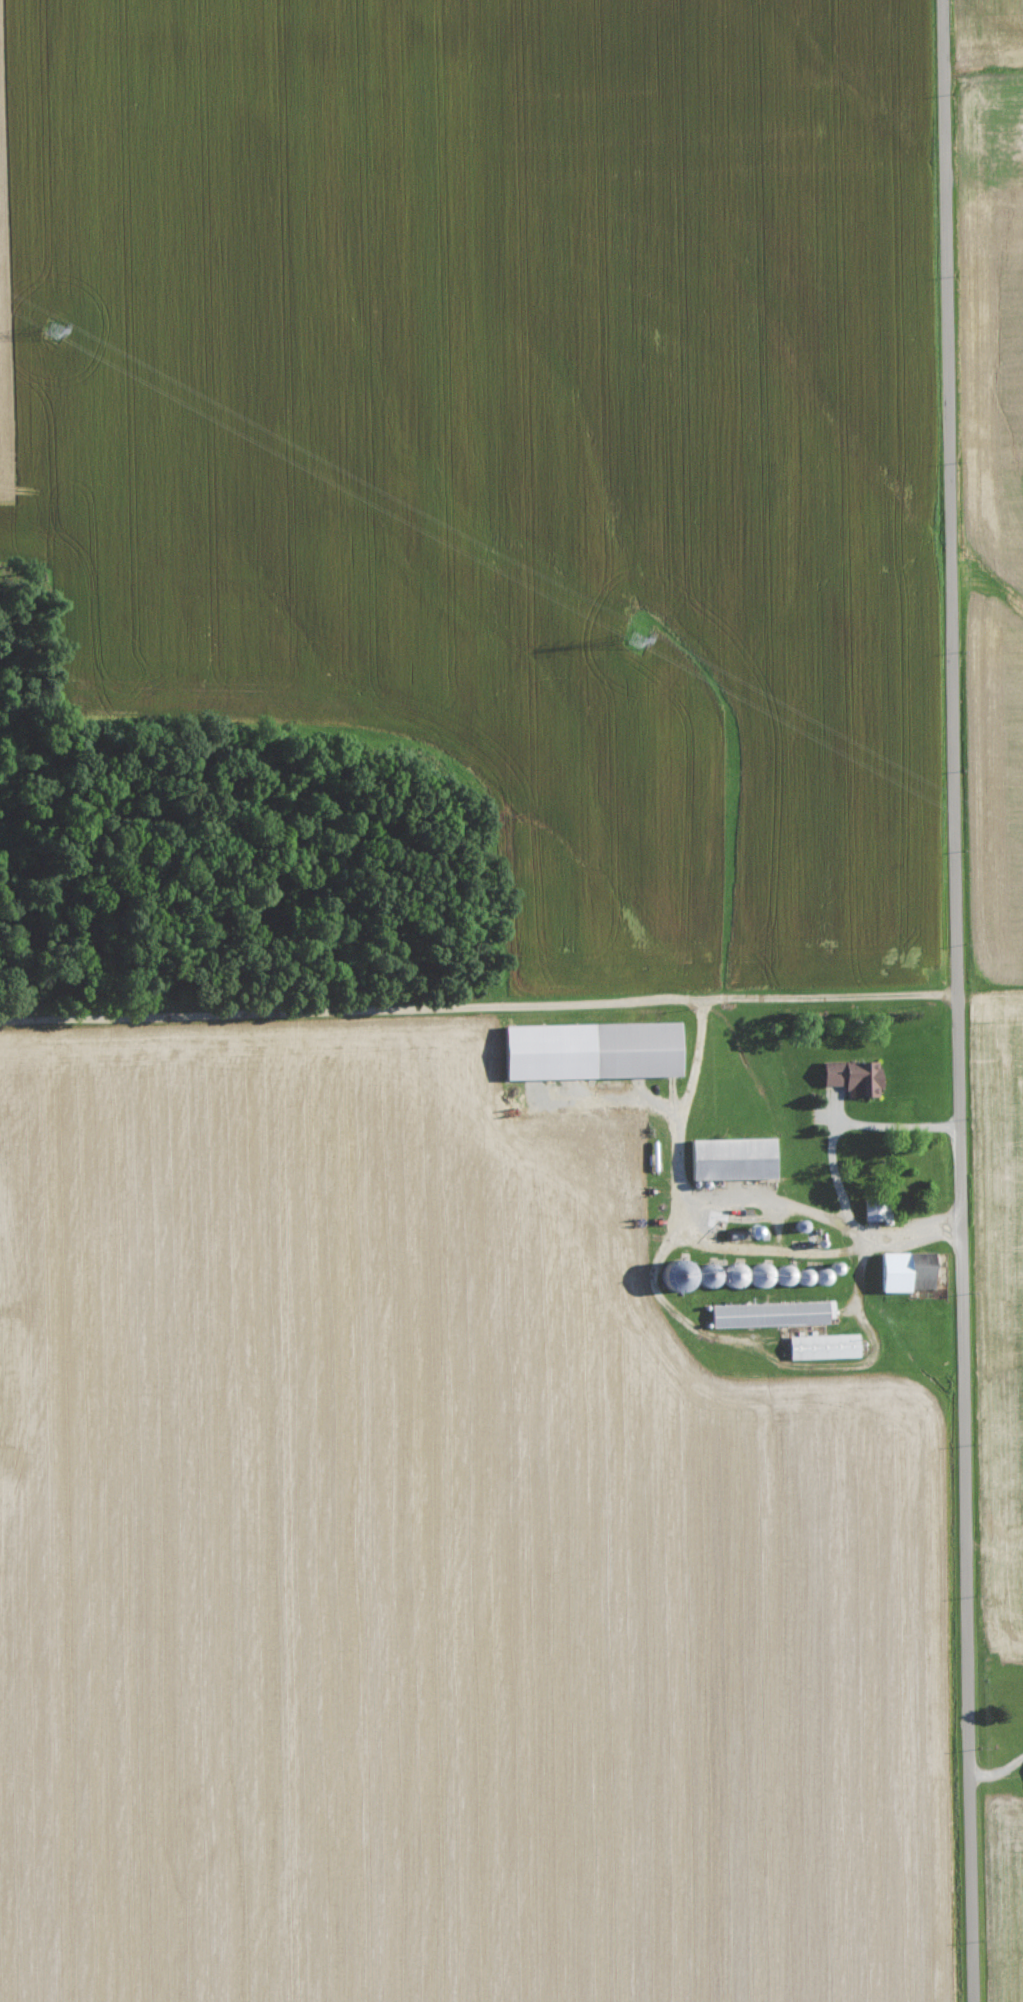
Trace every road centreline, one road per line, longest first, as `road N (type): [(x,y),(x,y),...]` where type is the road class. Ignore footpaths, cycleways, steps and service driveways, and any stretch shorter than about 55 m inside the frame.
road 1 (residential): [(980,2001),(975,887),(954,0)]
road 2 (residential): [(976,1043),(0,1033)]

